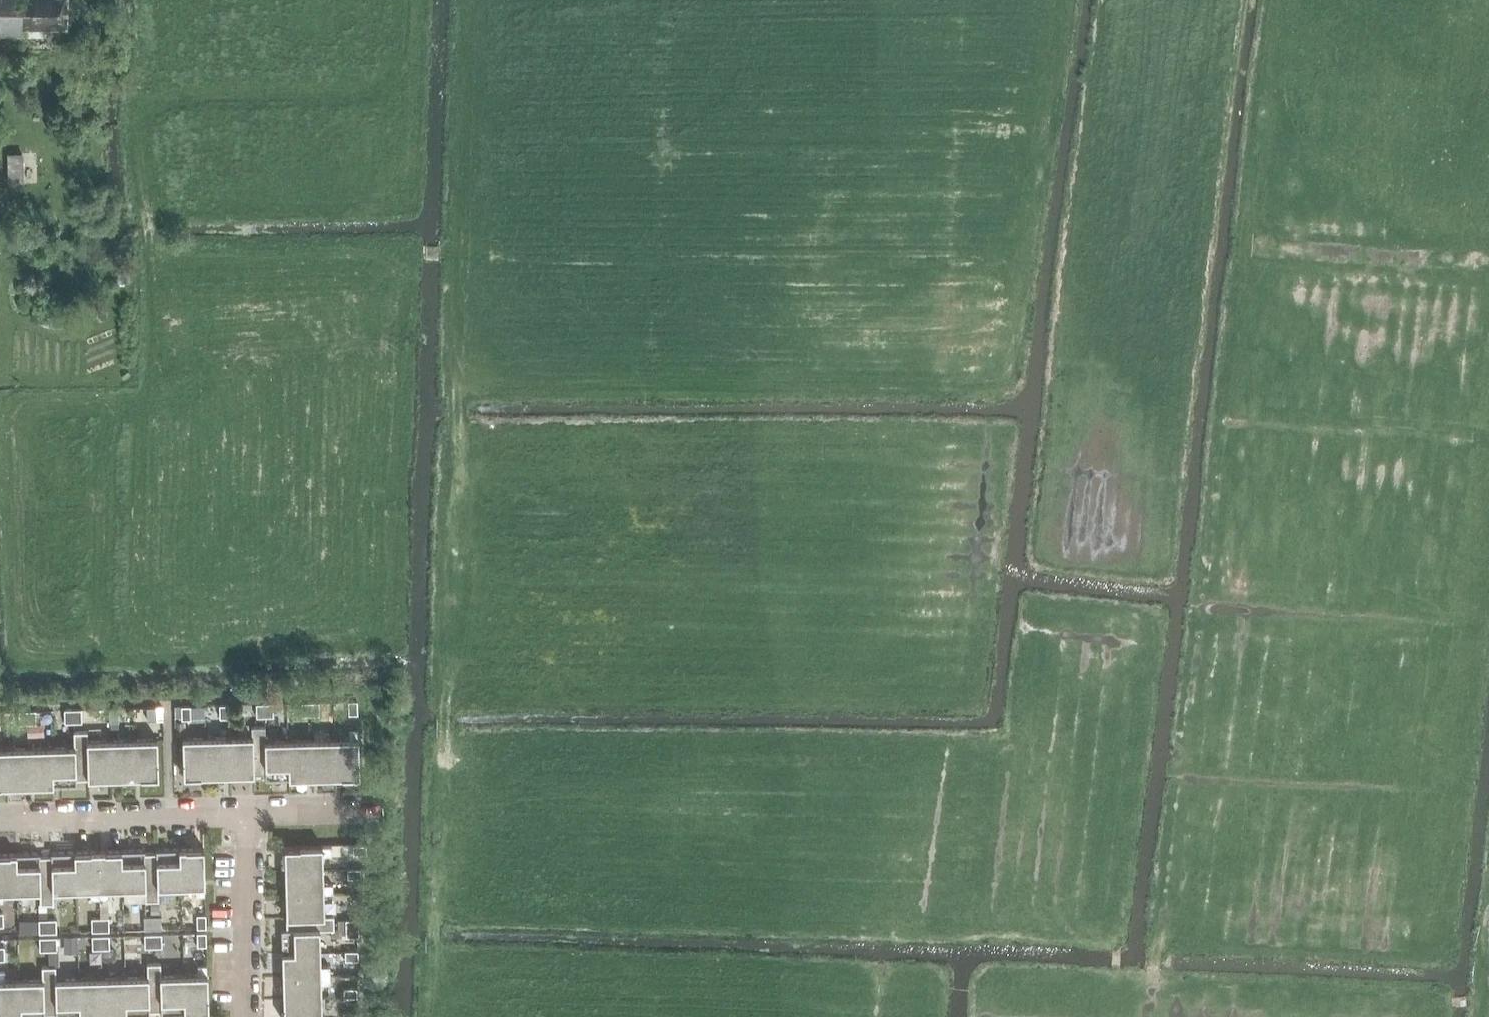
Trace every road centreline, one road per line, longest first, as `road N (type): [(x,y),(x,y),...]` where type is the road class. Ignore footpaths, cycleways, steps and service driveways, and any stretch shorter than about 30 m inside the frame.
road 1 (residential): [(246,817),(0,824)]
road 2 (residential): [(239,1016),(246,817)]
road 3 (residential): [(246,817),(375,813)]

